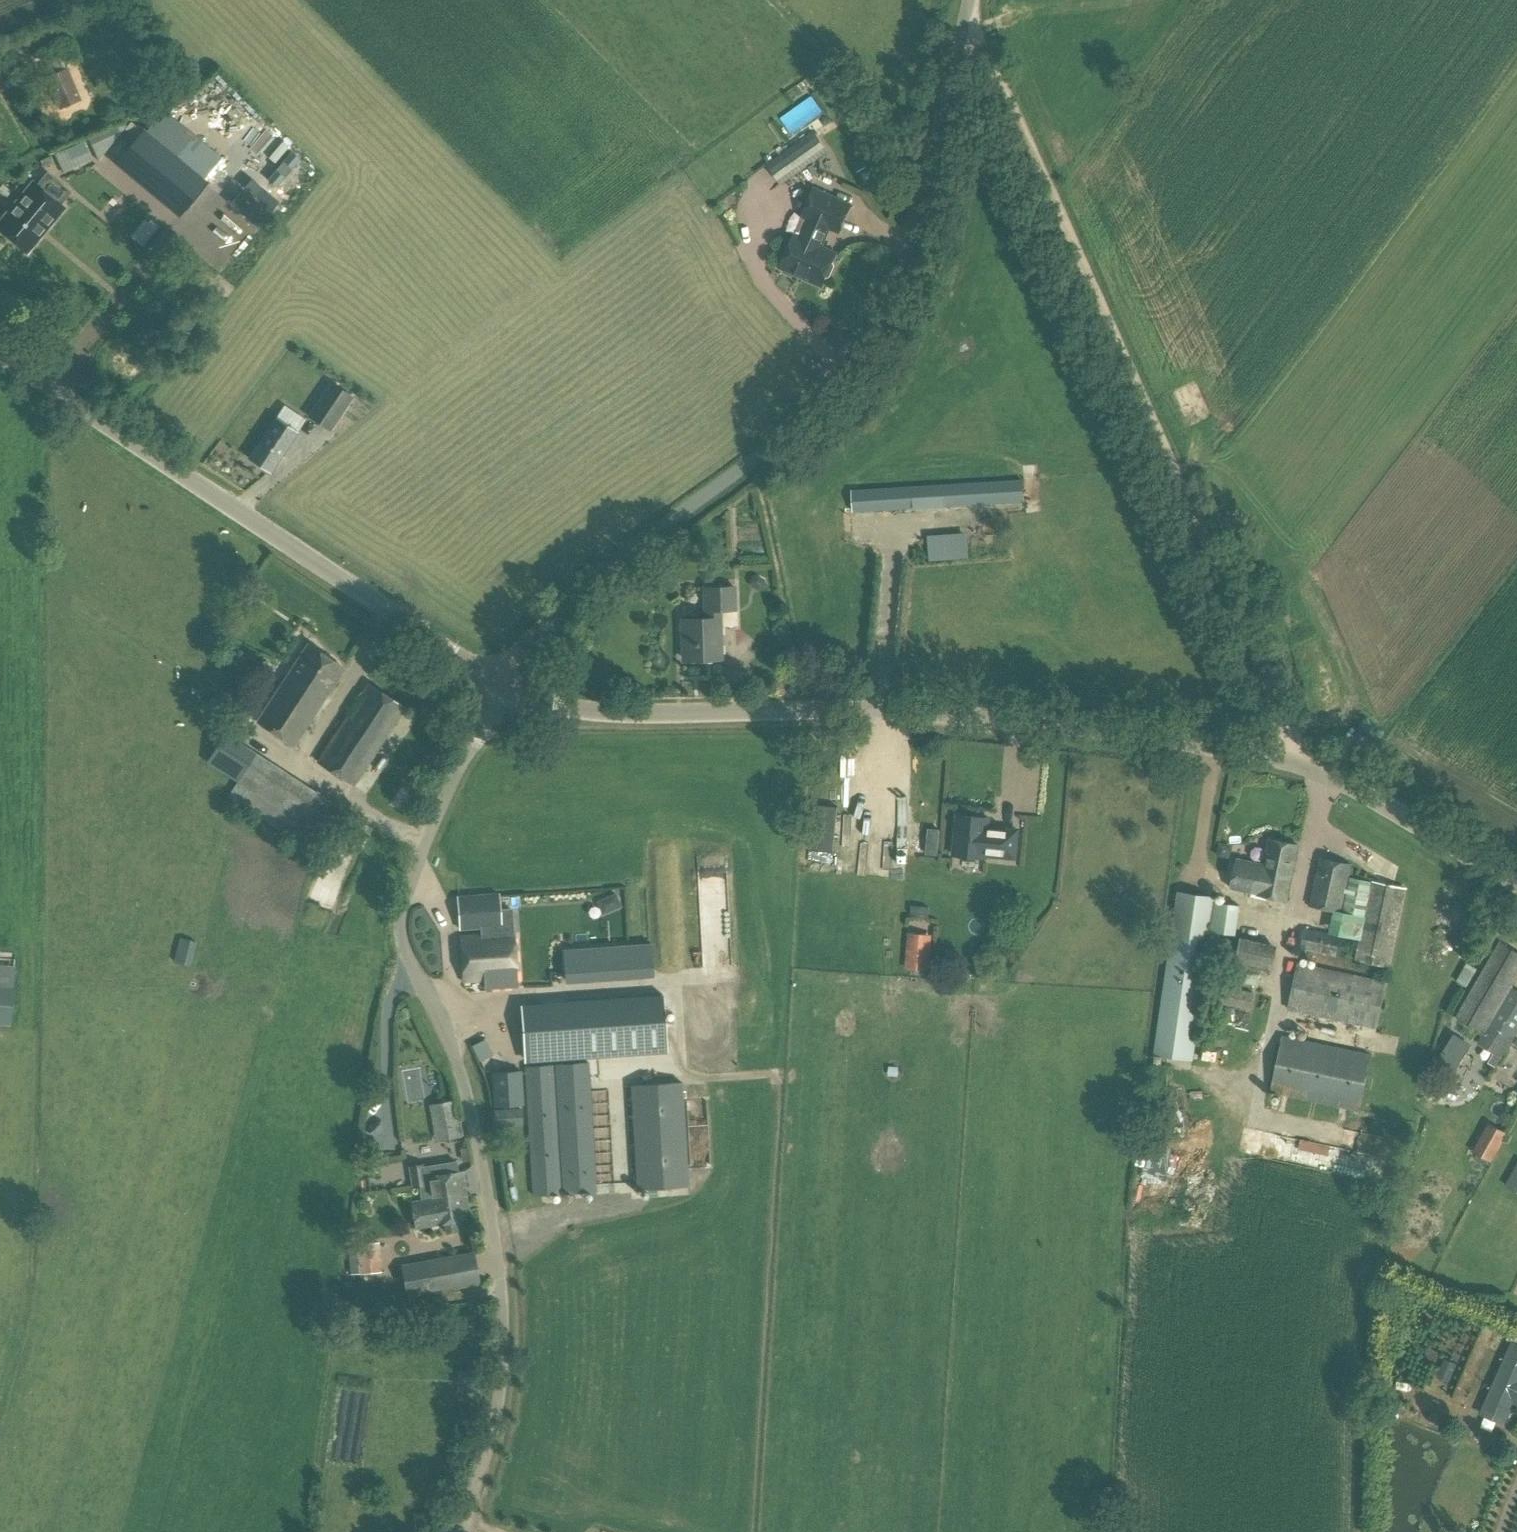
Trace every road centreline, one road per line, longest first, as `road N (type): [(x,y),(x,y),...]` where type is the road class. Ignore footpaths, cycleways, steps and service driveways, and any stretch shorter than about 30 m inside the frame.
road 1 (unclassified): [(1516,885),(1345,787),(1242,748),(1010,721),(587,714),(498,690)]
road 2 (unclassified): [(453,1531),(482,1467),(500,1377),(499,1288),(489,1200),(457,1064),(409,970),(400,927),(404,898),(498,690)]
road 3 (unclassified): [(498,690),(555,611),(790,437),(847,374),(886,310),(916,224),(970,0)]
road 4 (track): [(965,17),(1004,66),(1297,764)]
road 5 (unclassified): [(498,690),(0,362)]

